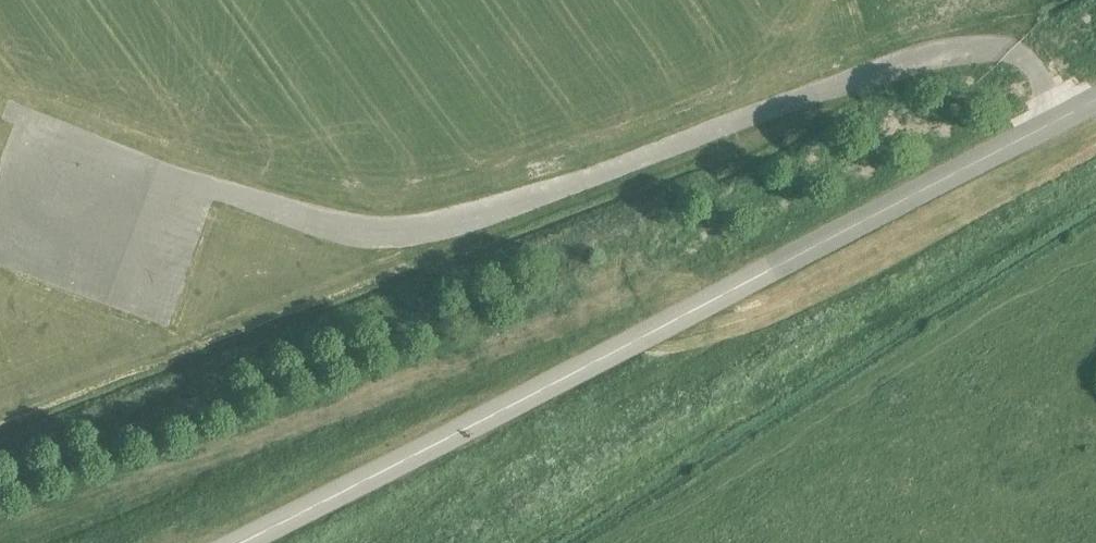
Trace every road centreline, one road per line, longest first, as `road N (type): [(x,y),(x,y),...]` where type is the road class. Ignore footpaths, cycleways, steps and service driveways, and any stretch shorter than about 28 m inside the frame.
road 1 (unclassified): [(236,542),(1095,99)]

